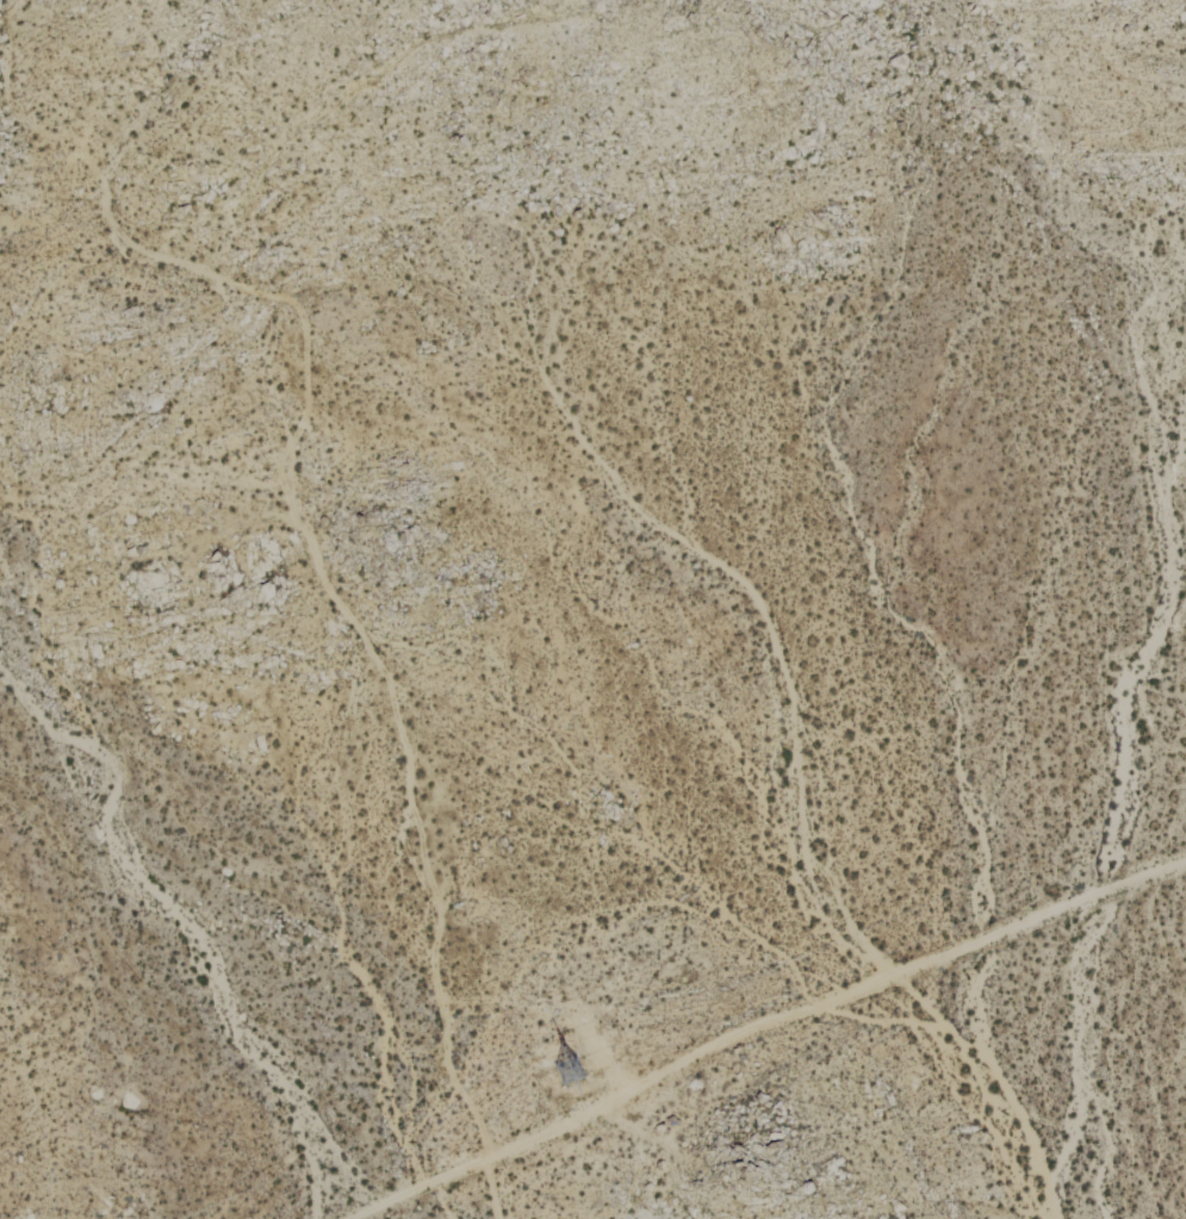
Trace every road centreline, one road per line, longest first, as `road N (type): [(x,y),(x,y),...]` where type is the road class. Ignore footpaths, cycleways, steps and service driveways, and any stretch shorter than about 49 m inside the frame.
road 1 (track): [(1185,861),(697,1052),(504,1157),(353,1218)]

